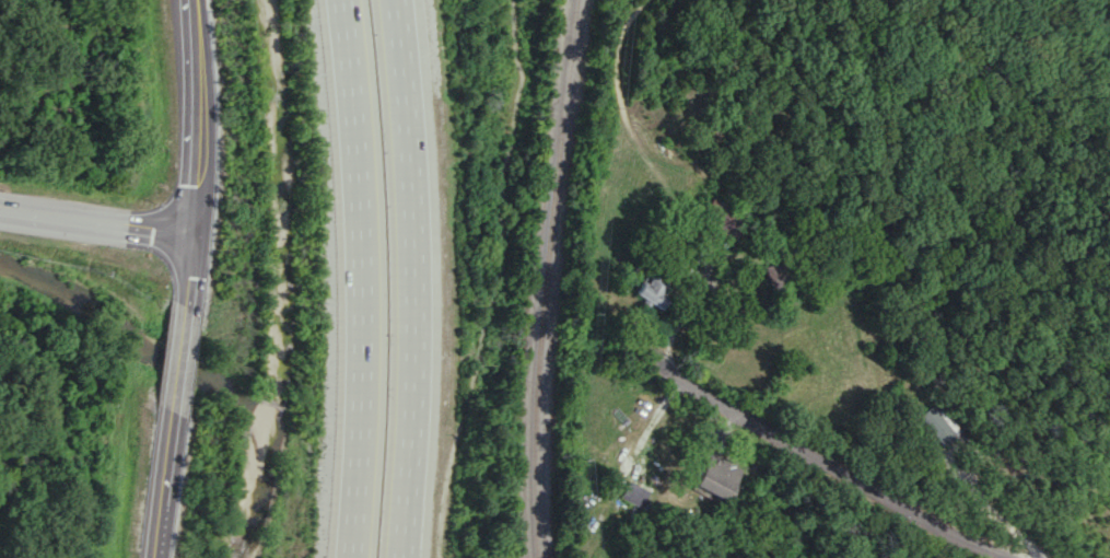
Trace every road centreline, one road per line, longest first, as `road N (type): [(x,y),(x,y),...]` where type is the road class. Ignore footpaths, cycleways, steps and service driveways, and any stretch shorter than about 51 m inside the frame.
road 1 (tertiary): [(154,557),(199,168),(193,0)]
road 2 (motorway): [(339,0),(358,257),(348,557)]
road 3 (motorway): [(400,557),(410,275),(392,0)]
road 4 (residential): [(1015,557),(943,531),(674,376)]
road 5 (secondary): [(0,215),(192,239)]

